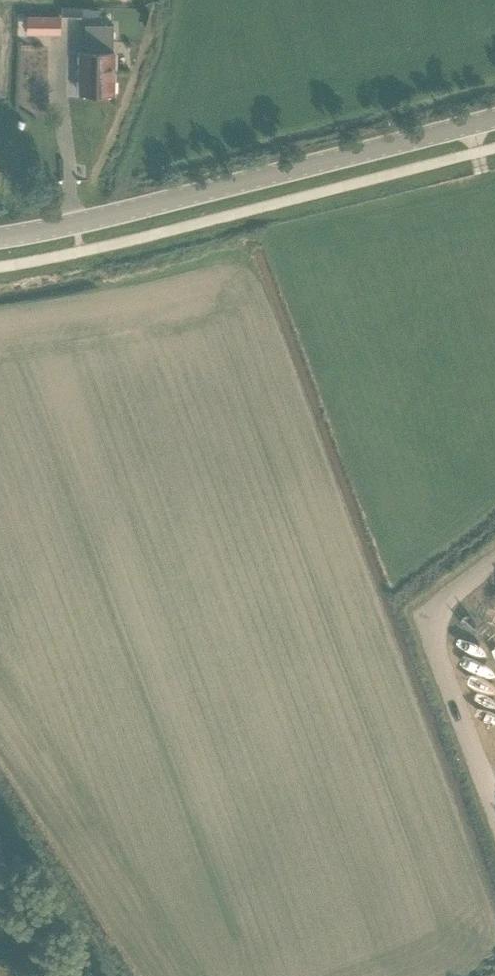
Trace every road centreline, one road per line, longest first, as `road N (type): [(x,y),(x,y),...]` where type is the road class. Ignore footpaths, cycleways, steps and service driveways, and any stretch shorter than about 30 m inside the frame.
road 1 (tertiary): [(0,238),(494,119)]
road 2 (unclassified): [(494,809),(423,617),(494,563)]

